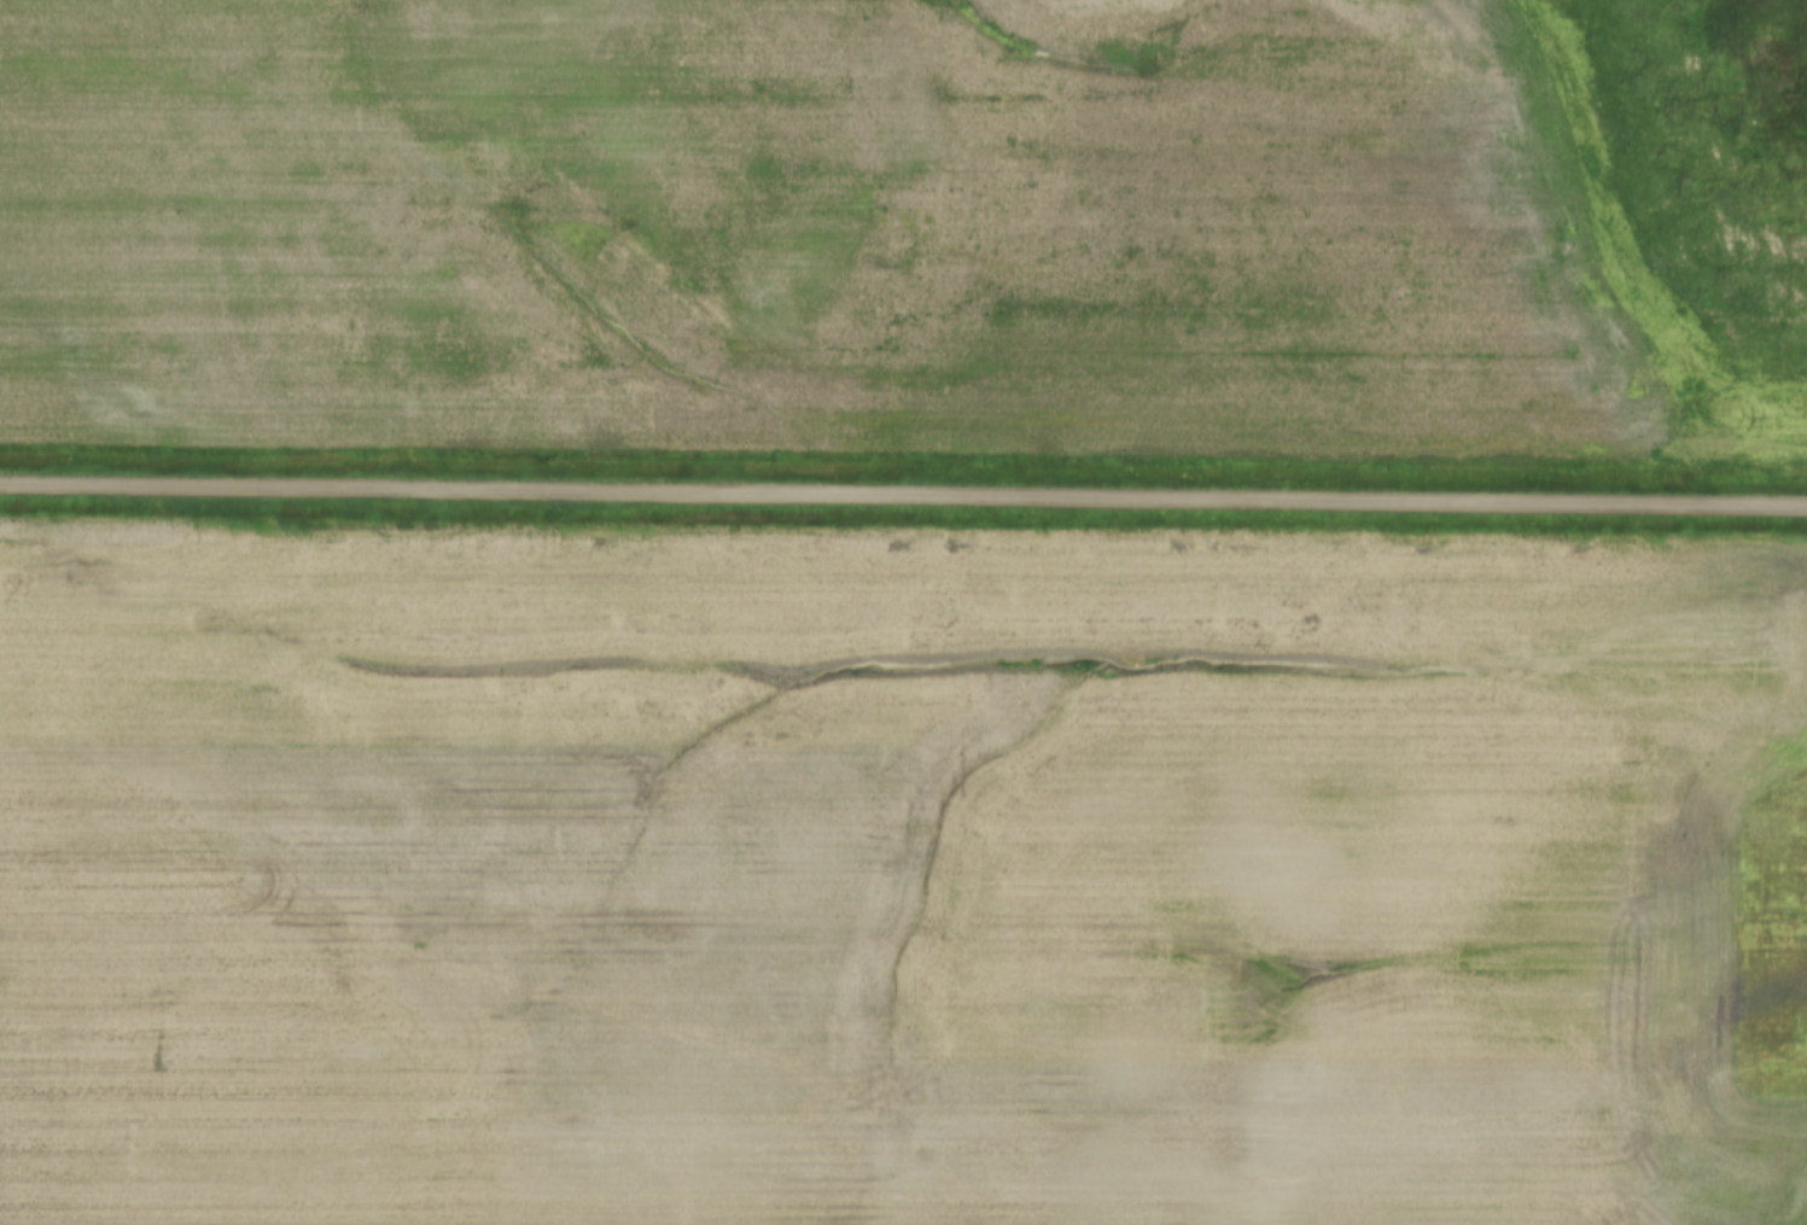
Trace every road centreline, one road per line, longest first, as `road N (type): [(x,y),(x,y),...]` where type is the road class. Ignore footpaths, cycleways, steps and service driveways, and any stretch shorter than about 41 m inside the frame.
road 1 (residential): [(0,487),(1806,508)]

